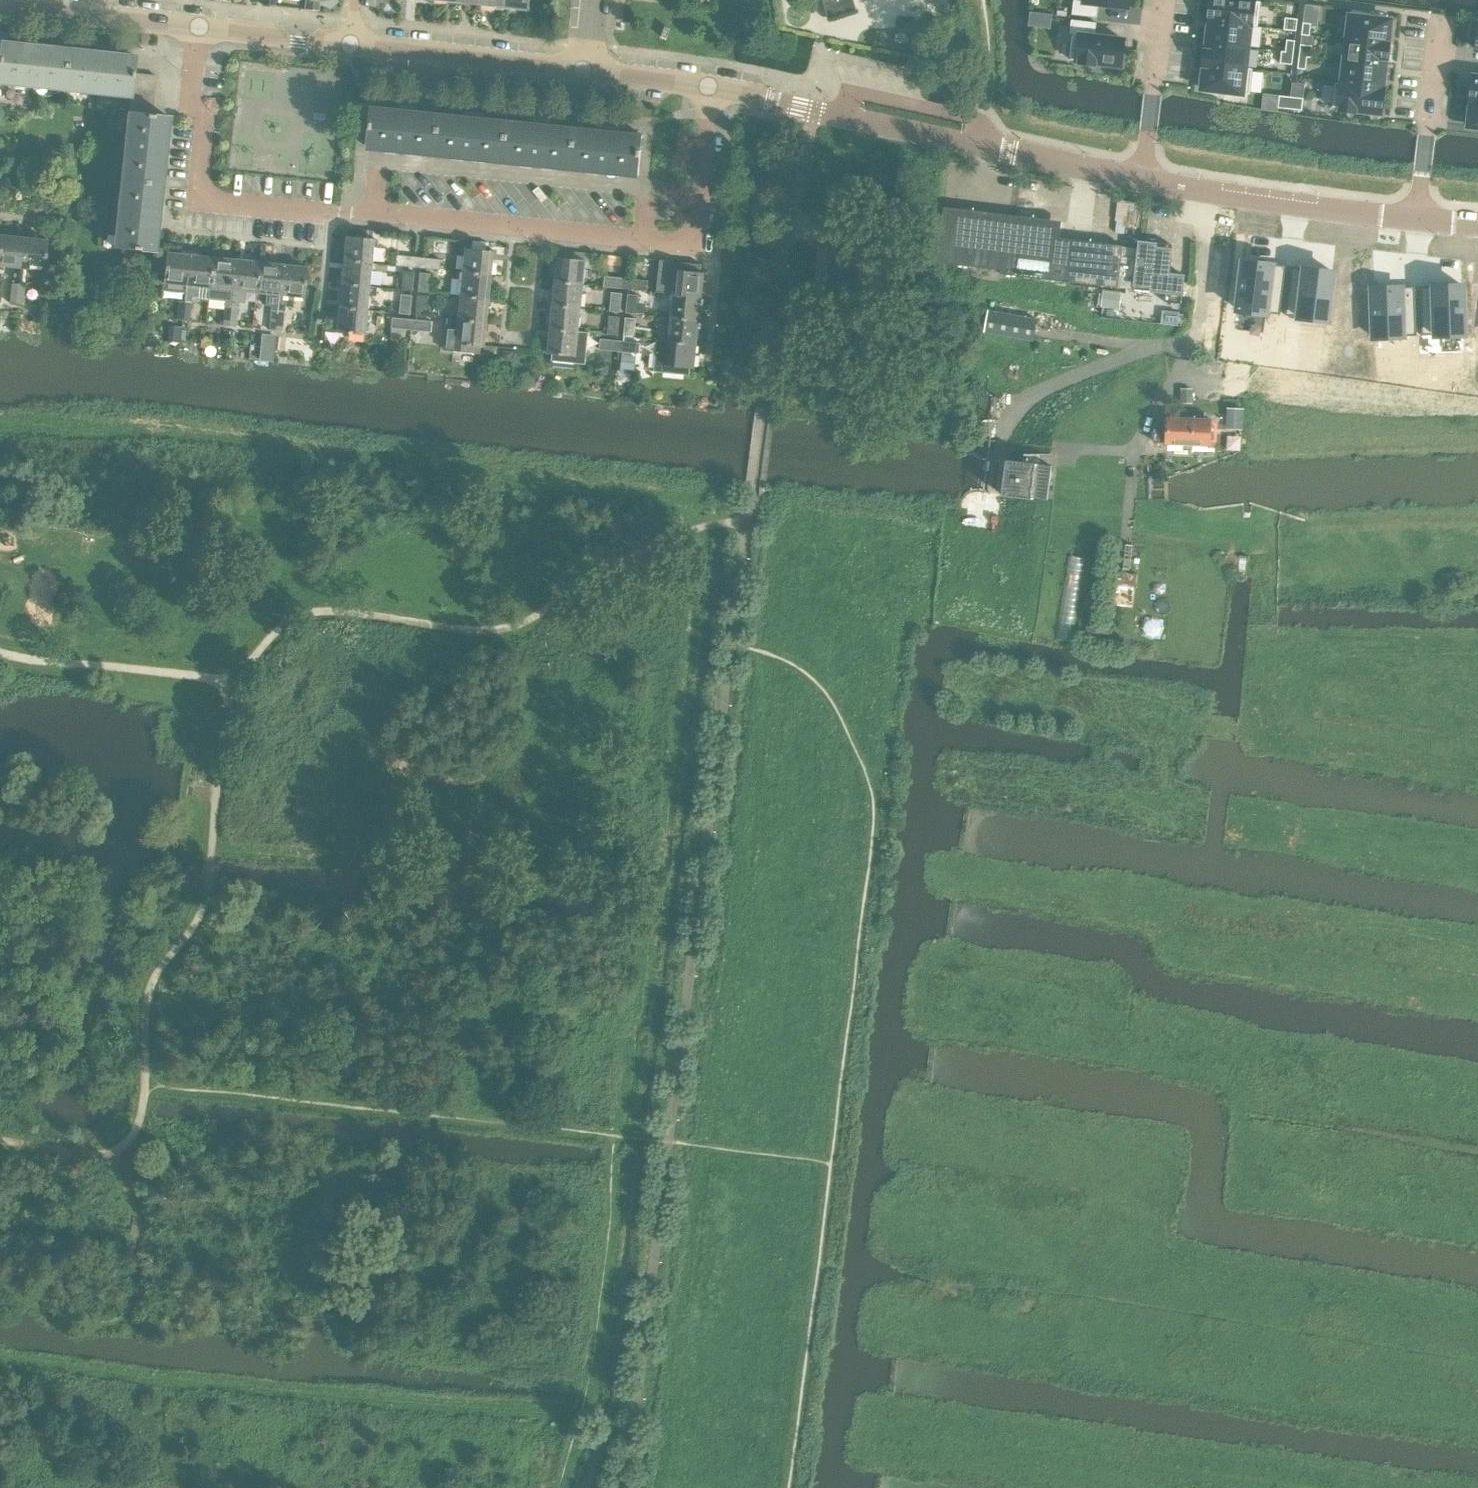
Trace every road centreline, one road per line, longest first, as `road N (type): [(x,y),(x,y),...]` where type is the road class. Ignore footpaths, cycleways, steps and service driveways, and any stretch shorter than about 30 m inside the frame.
road 1 (tertiary): [(709,87),(1145,177)]
road 2 (residential): [(372,216),(377,176),(388,164),(640,191),(649,203),(645,242)]
road 3 (residential): [(200,28),(191,104),(208,125),(205,194),(372,216)]
road 4 (tertiary): [(1145,177),(1419,214)]
road 5 (residential): [(372,216),(645,242)]
road 6 (tertiary): [(351,45),(586,73)]
road 7 (residential): [(645,242),(683,246),(699,231),(709,87)]
road 8 (tertiary): [(0,6),(200,28)]
road 9 (residential): [(1419,214),(1442,20)]
road 10 (residential): [(1161,0),(1145,177)]
road 11 (tertiary): [(200,28),(351,45)]
road 12 (tertiary): [(586,73),(709,87)]

